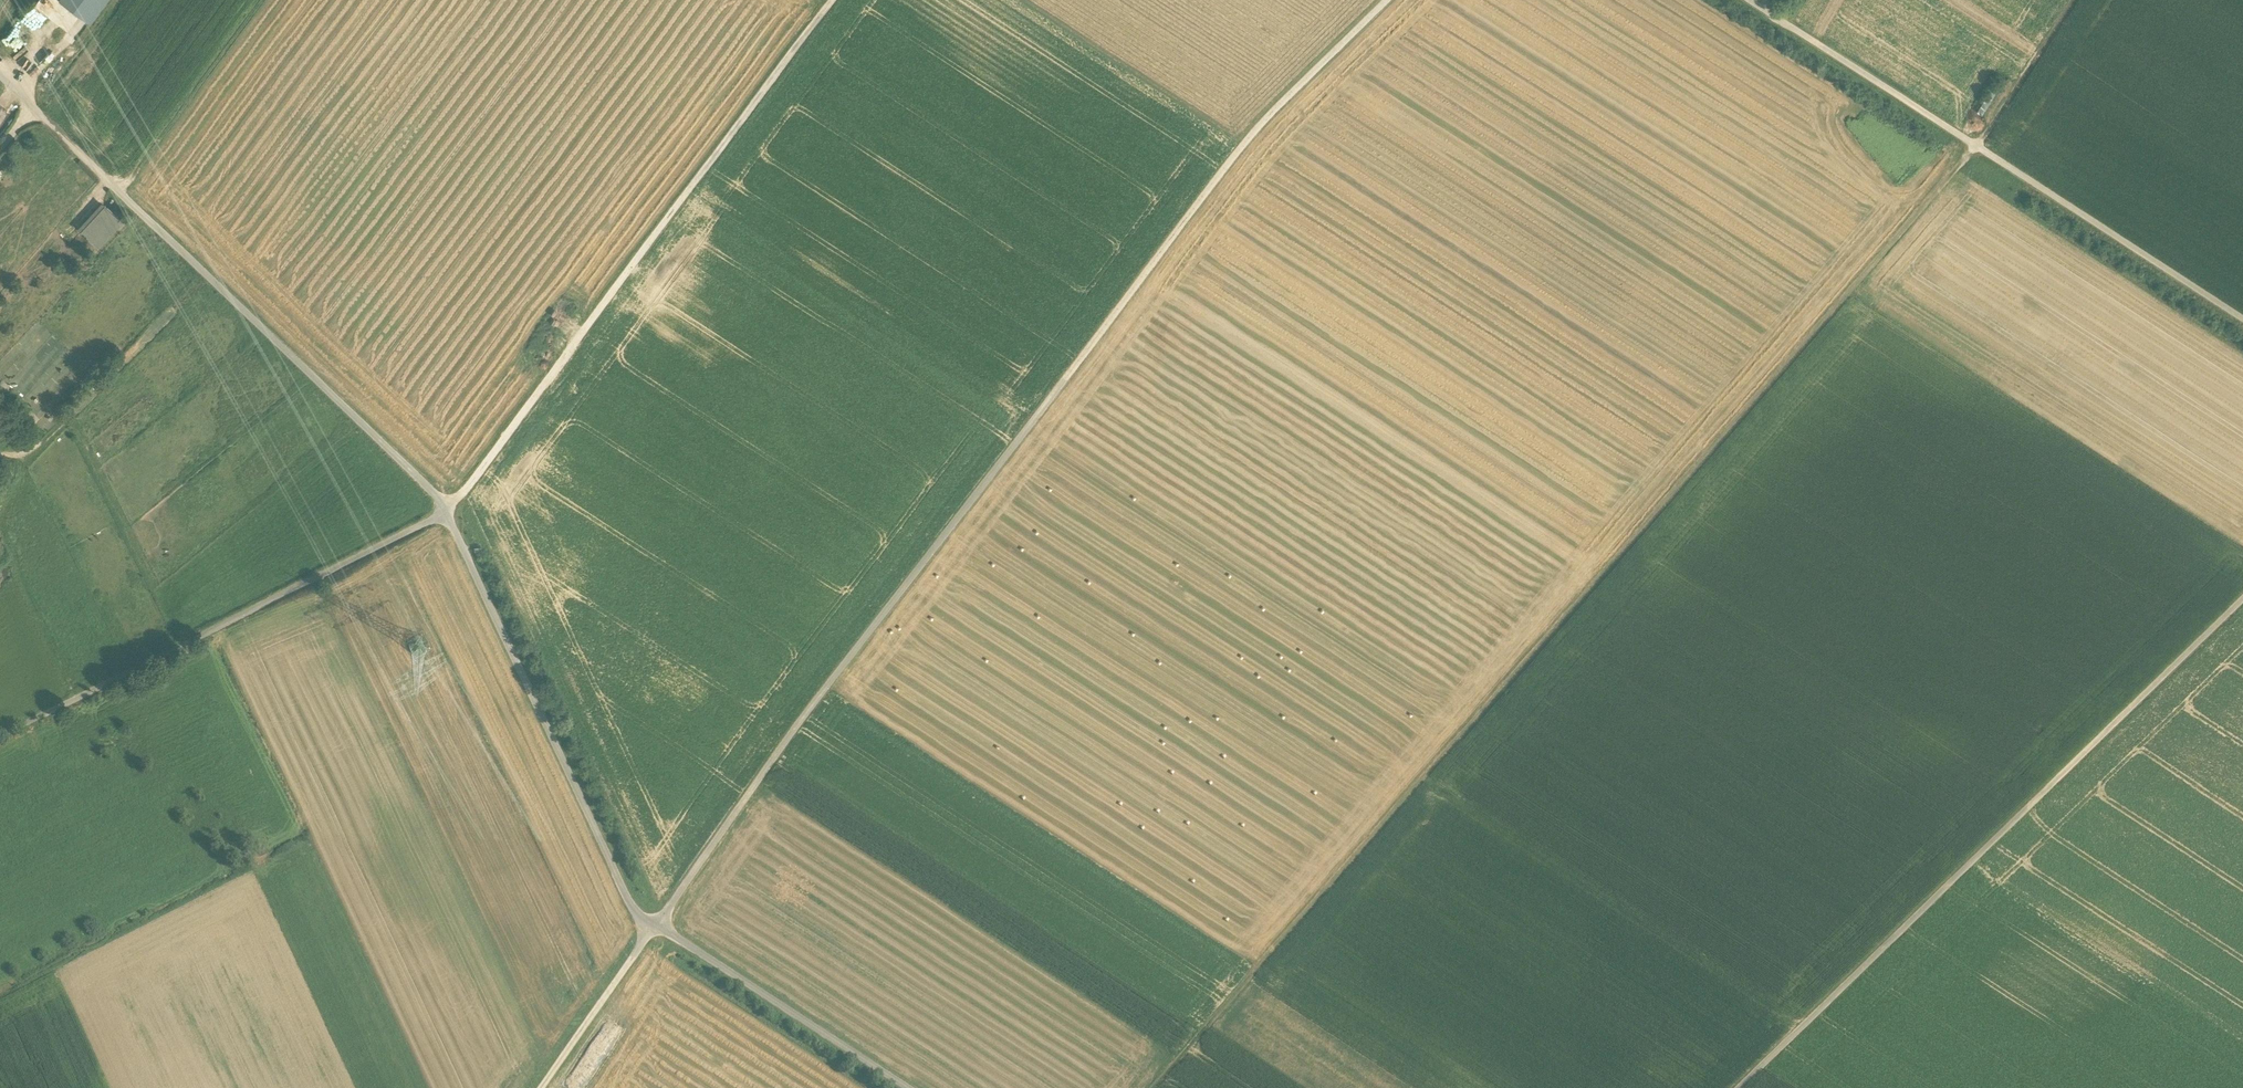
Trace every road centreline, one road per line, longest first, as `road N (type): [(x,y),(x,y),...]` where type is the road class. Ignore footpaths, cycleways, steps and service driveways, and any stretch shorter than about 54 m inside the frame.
road 1 (track): [(1975,147),(1684,497),(1166,1087)]
road 2 (track): [(657,926),(810,709),(1251,135),(1388,0)]
road 3 (track): [(2242,599),(1740,1087)]
road 4 (track): [(834,0),(448,510)]
road 5 (track): [(448,510),(0,78)]
road 6 (track): [(2242,322),(1747,0)]
road 7 (track): [(0,748),(448,510)]
road 8 (track): [(448,510),(635,912),(657,926)]
road 9 (track): [(0,992),(310,839)]
road 10 (track): [(657,926),(905,1087)]
road 11 (track): [(126,196),(270,0)]
road 12 (track): [(544,1087),(657,926)]
road 13 (track): [(1975,147),(2084,0)]

